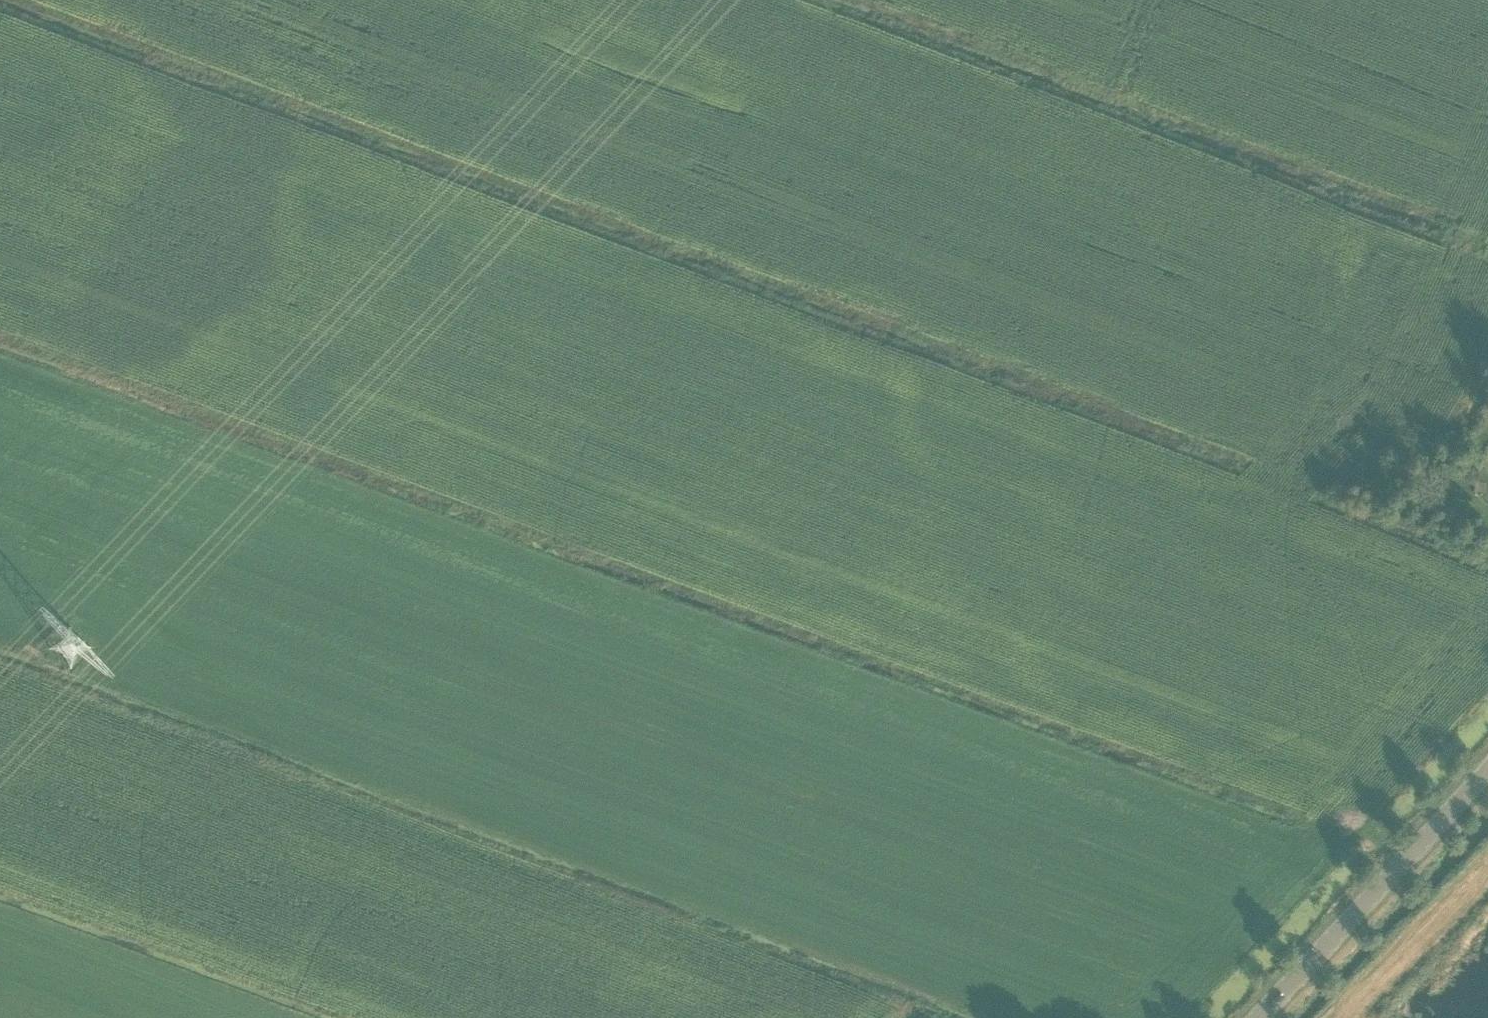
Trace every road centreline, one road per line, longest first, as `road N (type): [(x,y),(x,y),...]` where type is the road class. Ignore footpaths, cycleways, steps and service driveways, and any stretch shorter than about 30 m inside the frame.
road 1 (tertiary): [(1259,1017),(1487,771)]

